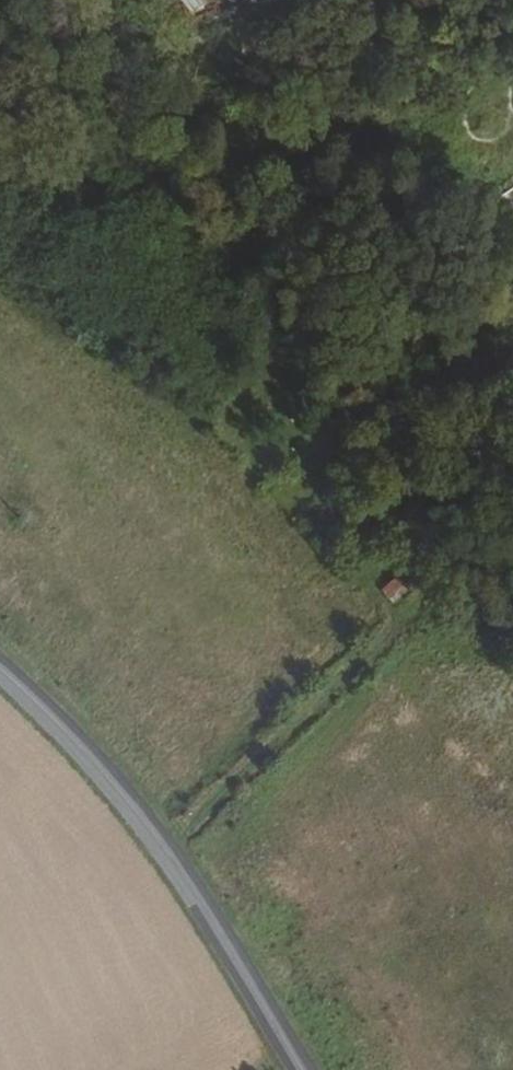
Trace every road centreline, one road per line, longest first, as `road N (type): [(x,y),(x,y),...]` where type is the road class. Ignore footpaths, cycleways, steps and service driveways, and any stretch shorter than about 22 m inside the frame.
road 1 (tertiary): [(301,1069),(180,870),(111,782),(0,672)]

